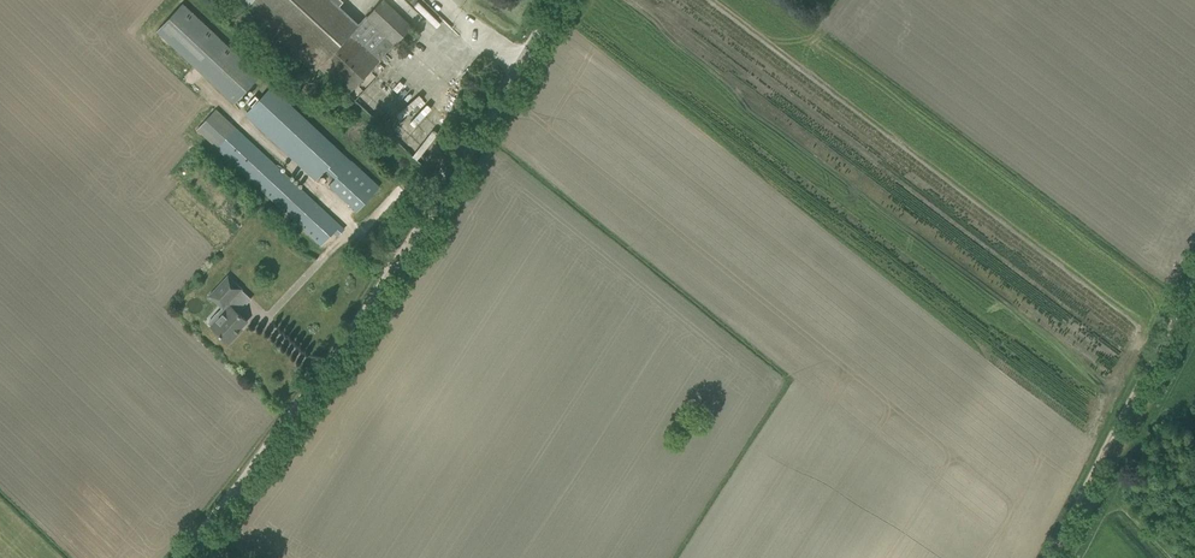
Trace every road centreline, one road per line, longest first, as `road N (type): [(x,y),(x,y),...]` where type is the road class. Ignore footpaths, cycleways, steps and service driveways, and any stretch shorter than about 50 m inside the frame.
road 1 (unclassified): [(182,557),(359,327),(563,0)]
road 2 (track): [(1049,557),(1194,273)]

